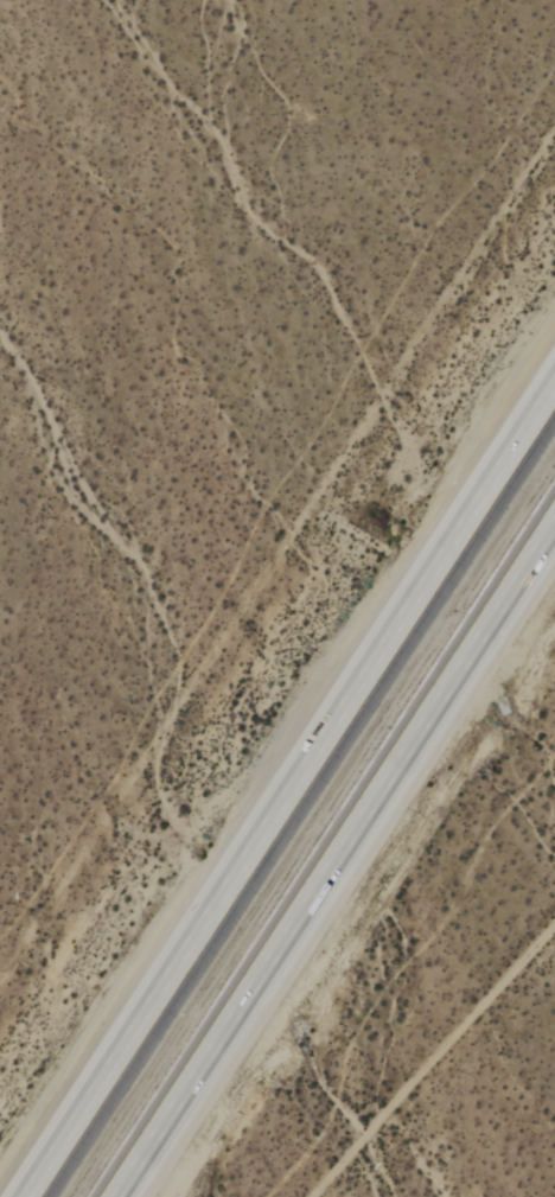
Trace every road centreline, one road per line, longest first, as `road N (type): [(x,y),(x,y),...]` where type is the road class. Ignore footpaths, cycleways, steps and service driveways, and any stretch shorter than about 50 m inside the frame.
road 1 (motorway): [(554,382),(23,1196)]
road 2 (motorway): [(118,1196),(554,525)]

